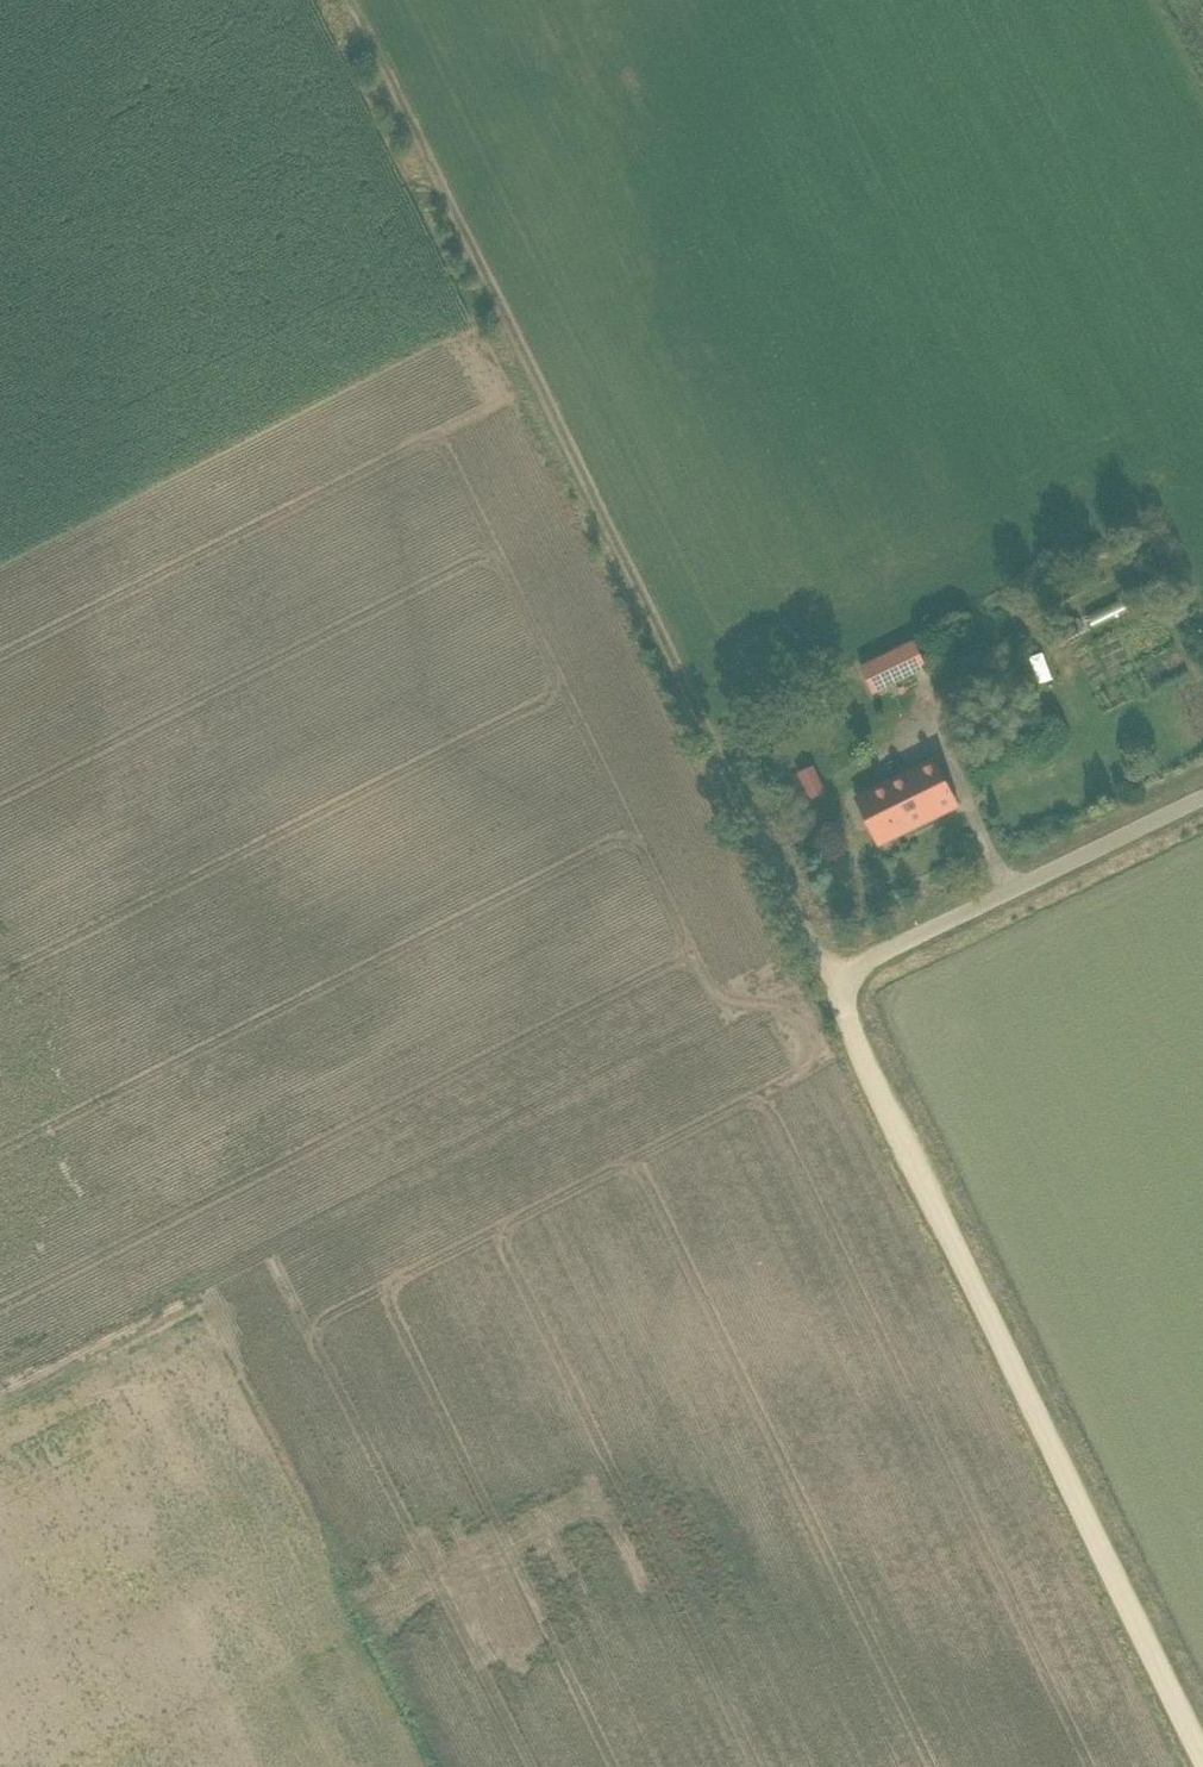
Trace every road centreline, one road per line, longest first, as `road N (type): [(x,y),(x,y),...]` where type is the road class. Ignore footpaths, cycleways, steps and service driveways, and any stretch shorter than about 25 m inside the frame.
road 1 (unclassified): [(1202,1726),(824,968),(1202,789)]
road 2 (track): [(824,968),(348,0)]

